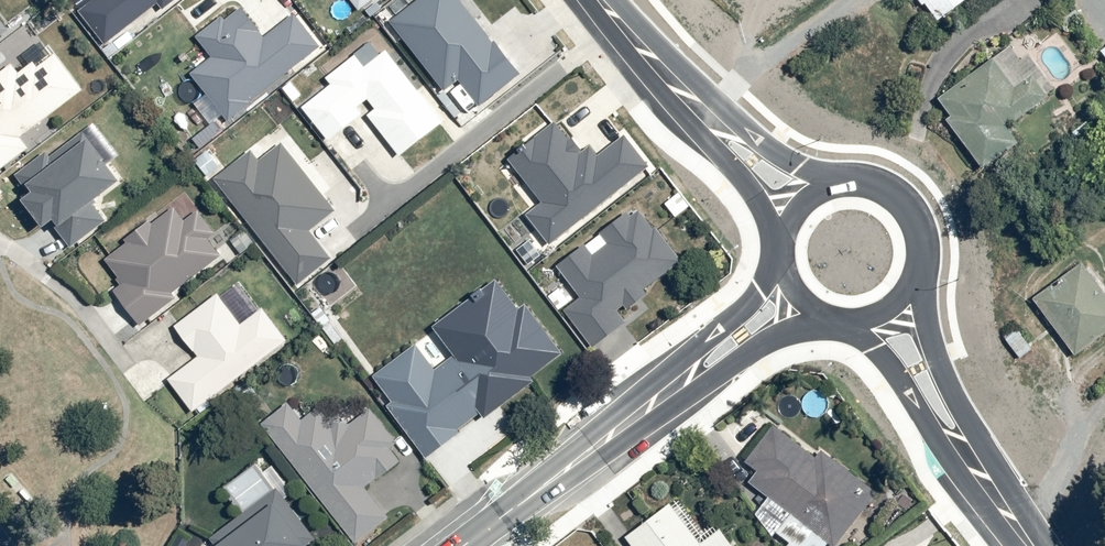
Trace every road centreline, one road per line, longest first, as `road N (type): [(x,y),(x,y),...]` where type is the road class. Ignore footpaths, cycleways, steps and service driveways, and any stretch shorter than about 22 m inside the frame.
road 1 (tertiary): [(462,545),(789,296)]
road 2 (residential): [(789,233),(605,0)]
road 3 (tertiary): [(1034,545),(852,314)]
road 4 (tertiary): [(789,233),(831,210),(849,213),(878,234),(887,269),(882,287),(852,314)]

